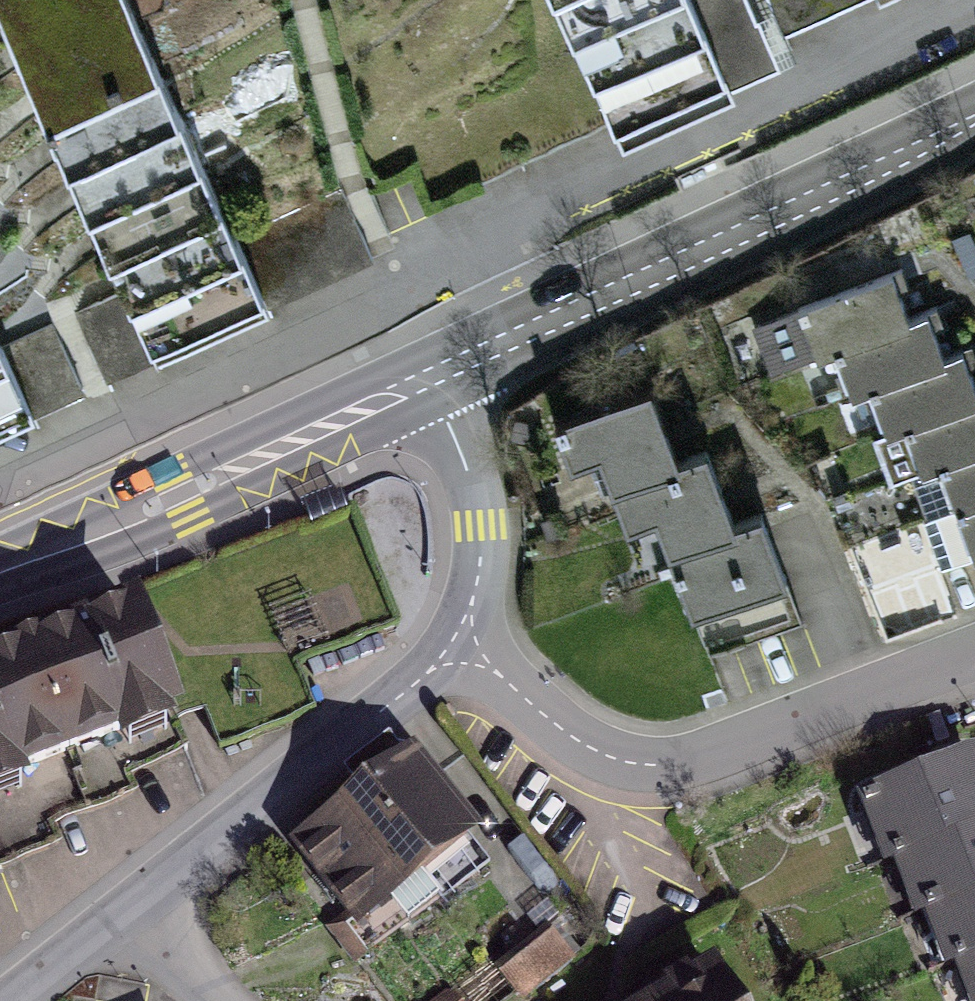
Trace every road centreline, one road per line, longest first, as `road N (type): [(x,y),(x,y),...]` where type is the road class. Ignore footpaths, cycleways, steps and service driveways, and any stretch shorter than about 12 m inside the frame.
road 1 (tertiary): [(974,116),(432,376)]
road 2 (residential): [(974,660),(729,756),(599,761),(467,646)]
road 3 (tertiary): [(432,376),(0,564)]
road 4 (residential): [(142,915),(467,646)]
road 5 (residential): [(467,646),(485,526),(475,472),(432,376)]
road 6 (residential): [(37,1000),(142,915)]
road 7 (residential): [(142,915),(237,1000)]

